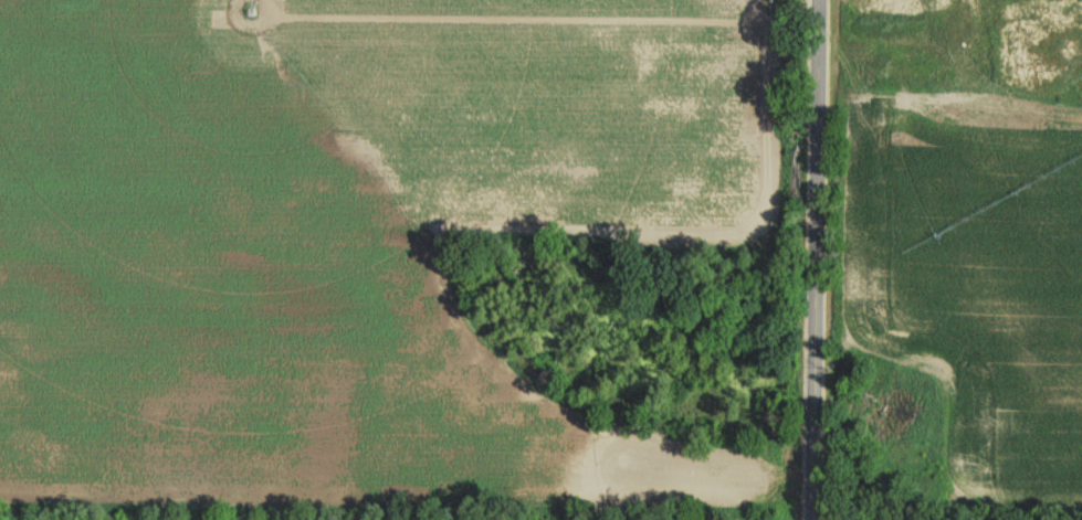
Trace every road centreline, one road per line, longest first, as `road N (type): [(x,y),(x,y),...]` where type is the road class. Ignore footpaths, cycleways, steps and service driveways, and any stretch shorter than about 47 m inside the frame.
road 1 (residential): [(810,519),(815,0)]

